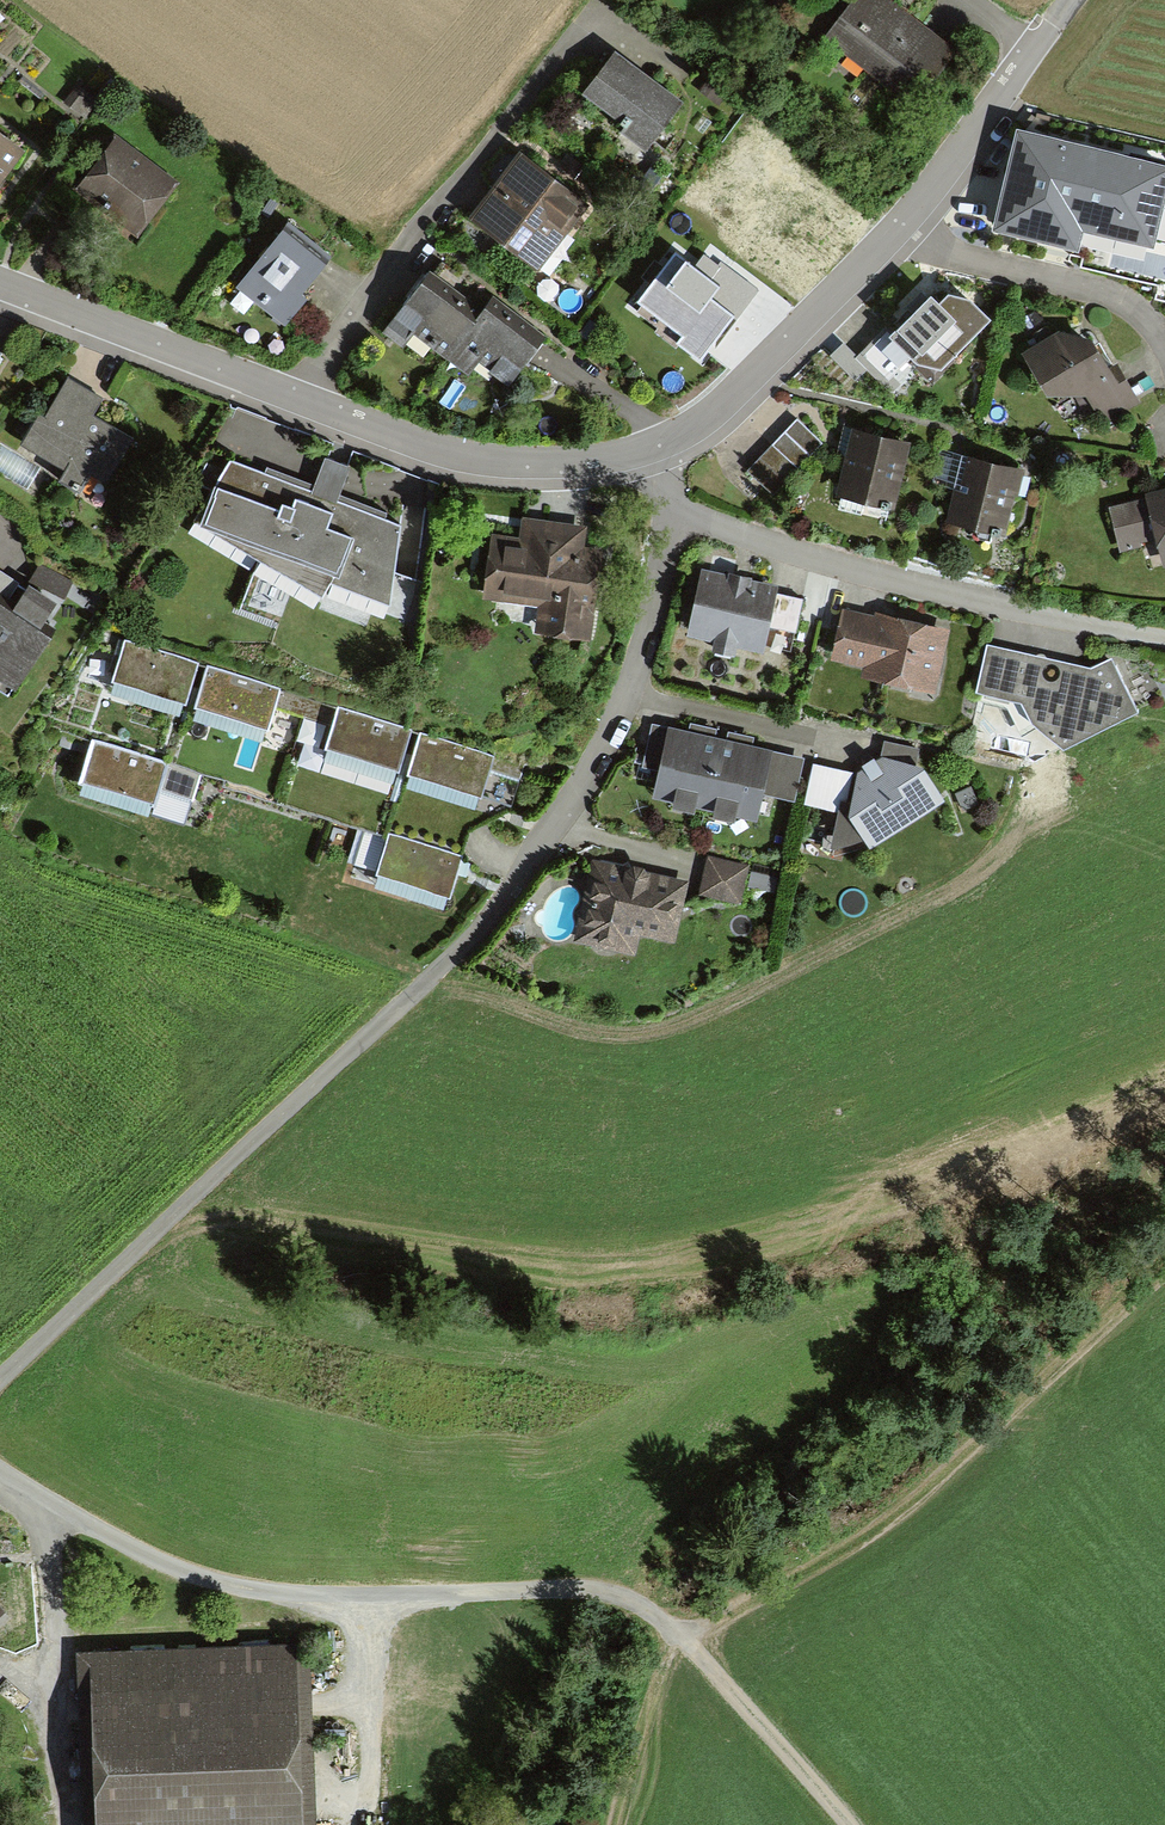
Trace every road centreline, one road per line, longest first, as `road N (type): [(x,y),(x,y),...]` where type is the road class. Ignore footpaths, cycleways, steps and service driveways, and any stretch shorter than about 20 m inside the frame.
road 1 (residential): [(677,515),(629,689),(504,896),(450,957),(0,1378)]
road 2 (track): [(618,1824),(661,1670),(686,1639),(884,1509),(1164,1261)]
road 3 (track): [(201,1575),(282,1594),(475,1597),(581,1586),(619,1594),(654,1610),(686,1639),(844,1824)]
road 4 (unclassified): [(649,447),(583,460),(470,456),(0,286)]
road 5 (unclassified): [(1068,0),(952,162),(872,254),(725,400),(649,447)]
road 6 (residential): [(677,515),(877,576),(1099,627)]
road 7 (residential): [(0,1469),(201,1575)]

